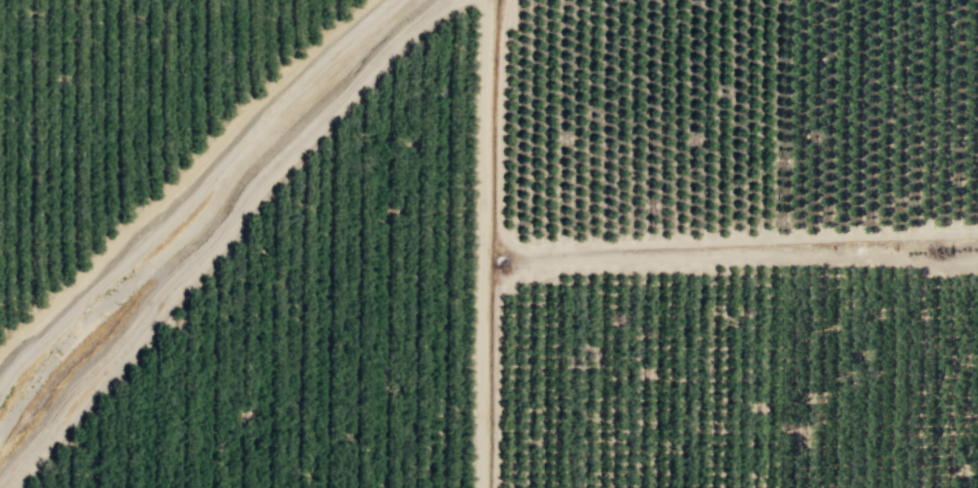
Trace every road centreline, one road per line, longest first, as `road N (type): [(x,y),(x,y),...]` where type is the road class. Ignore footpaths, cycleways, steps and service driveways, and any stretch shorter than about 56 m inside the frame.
road 1 (track): [(977,234),(526,247),(509,239),(501,227),(512,0)]
road 2 (track): [(493,487),(496,306),(508,278),(727,259),(880,257),(933,265),(977,259)]
road 3 (track): [(0,479),(252,182),(440,0)]
road 4 (track): [(0,375),(154,232),(315,60),(386,0)]
road 5 (track): [(480,487),(484,0)]

